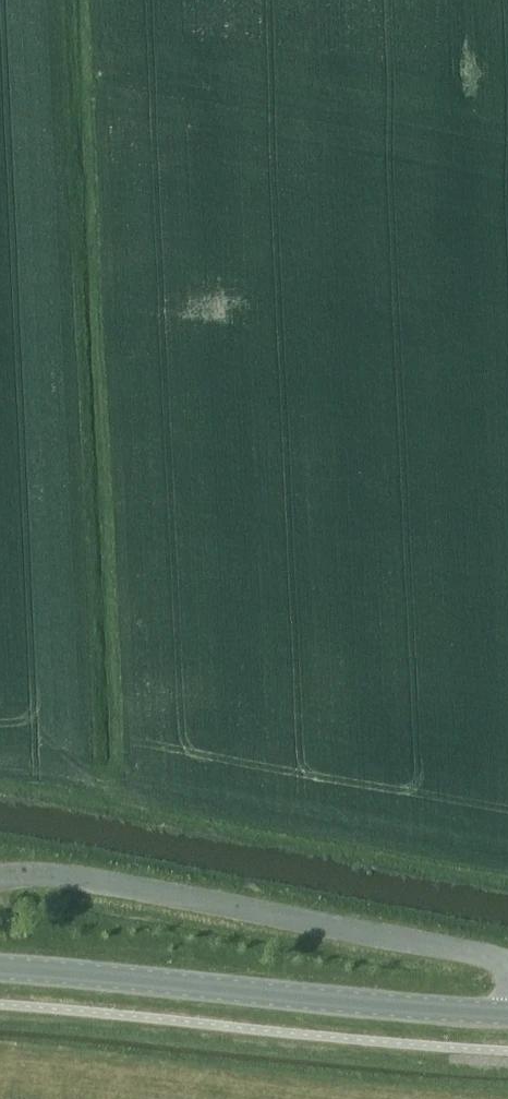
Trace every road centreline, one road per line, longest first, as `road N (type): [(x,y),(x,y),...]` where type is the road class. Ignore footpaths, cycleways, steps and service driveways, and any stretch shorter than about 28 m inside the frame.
road 1 (tertiary): [(507,1015),(0,969)]

